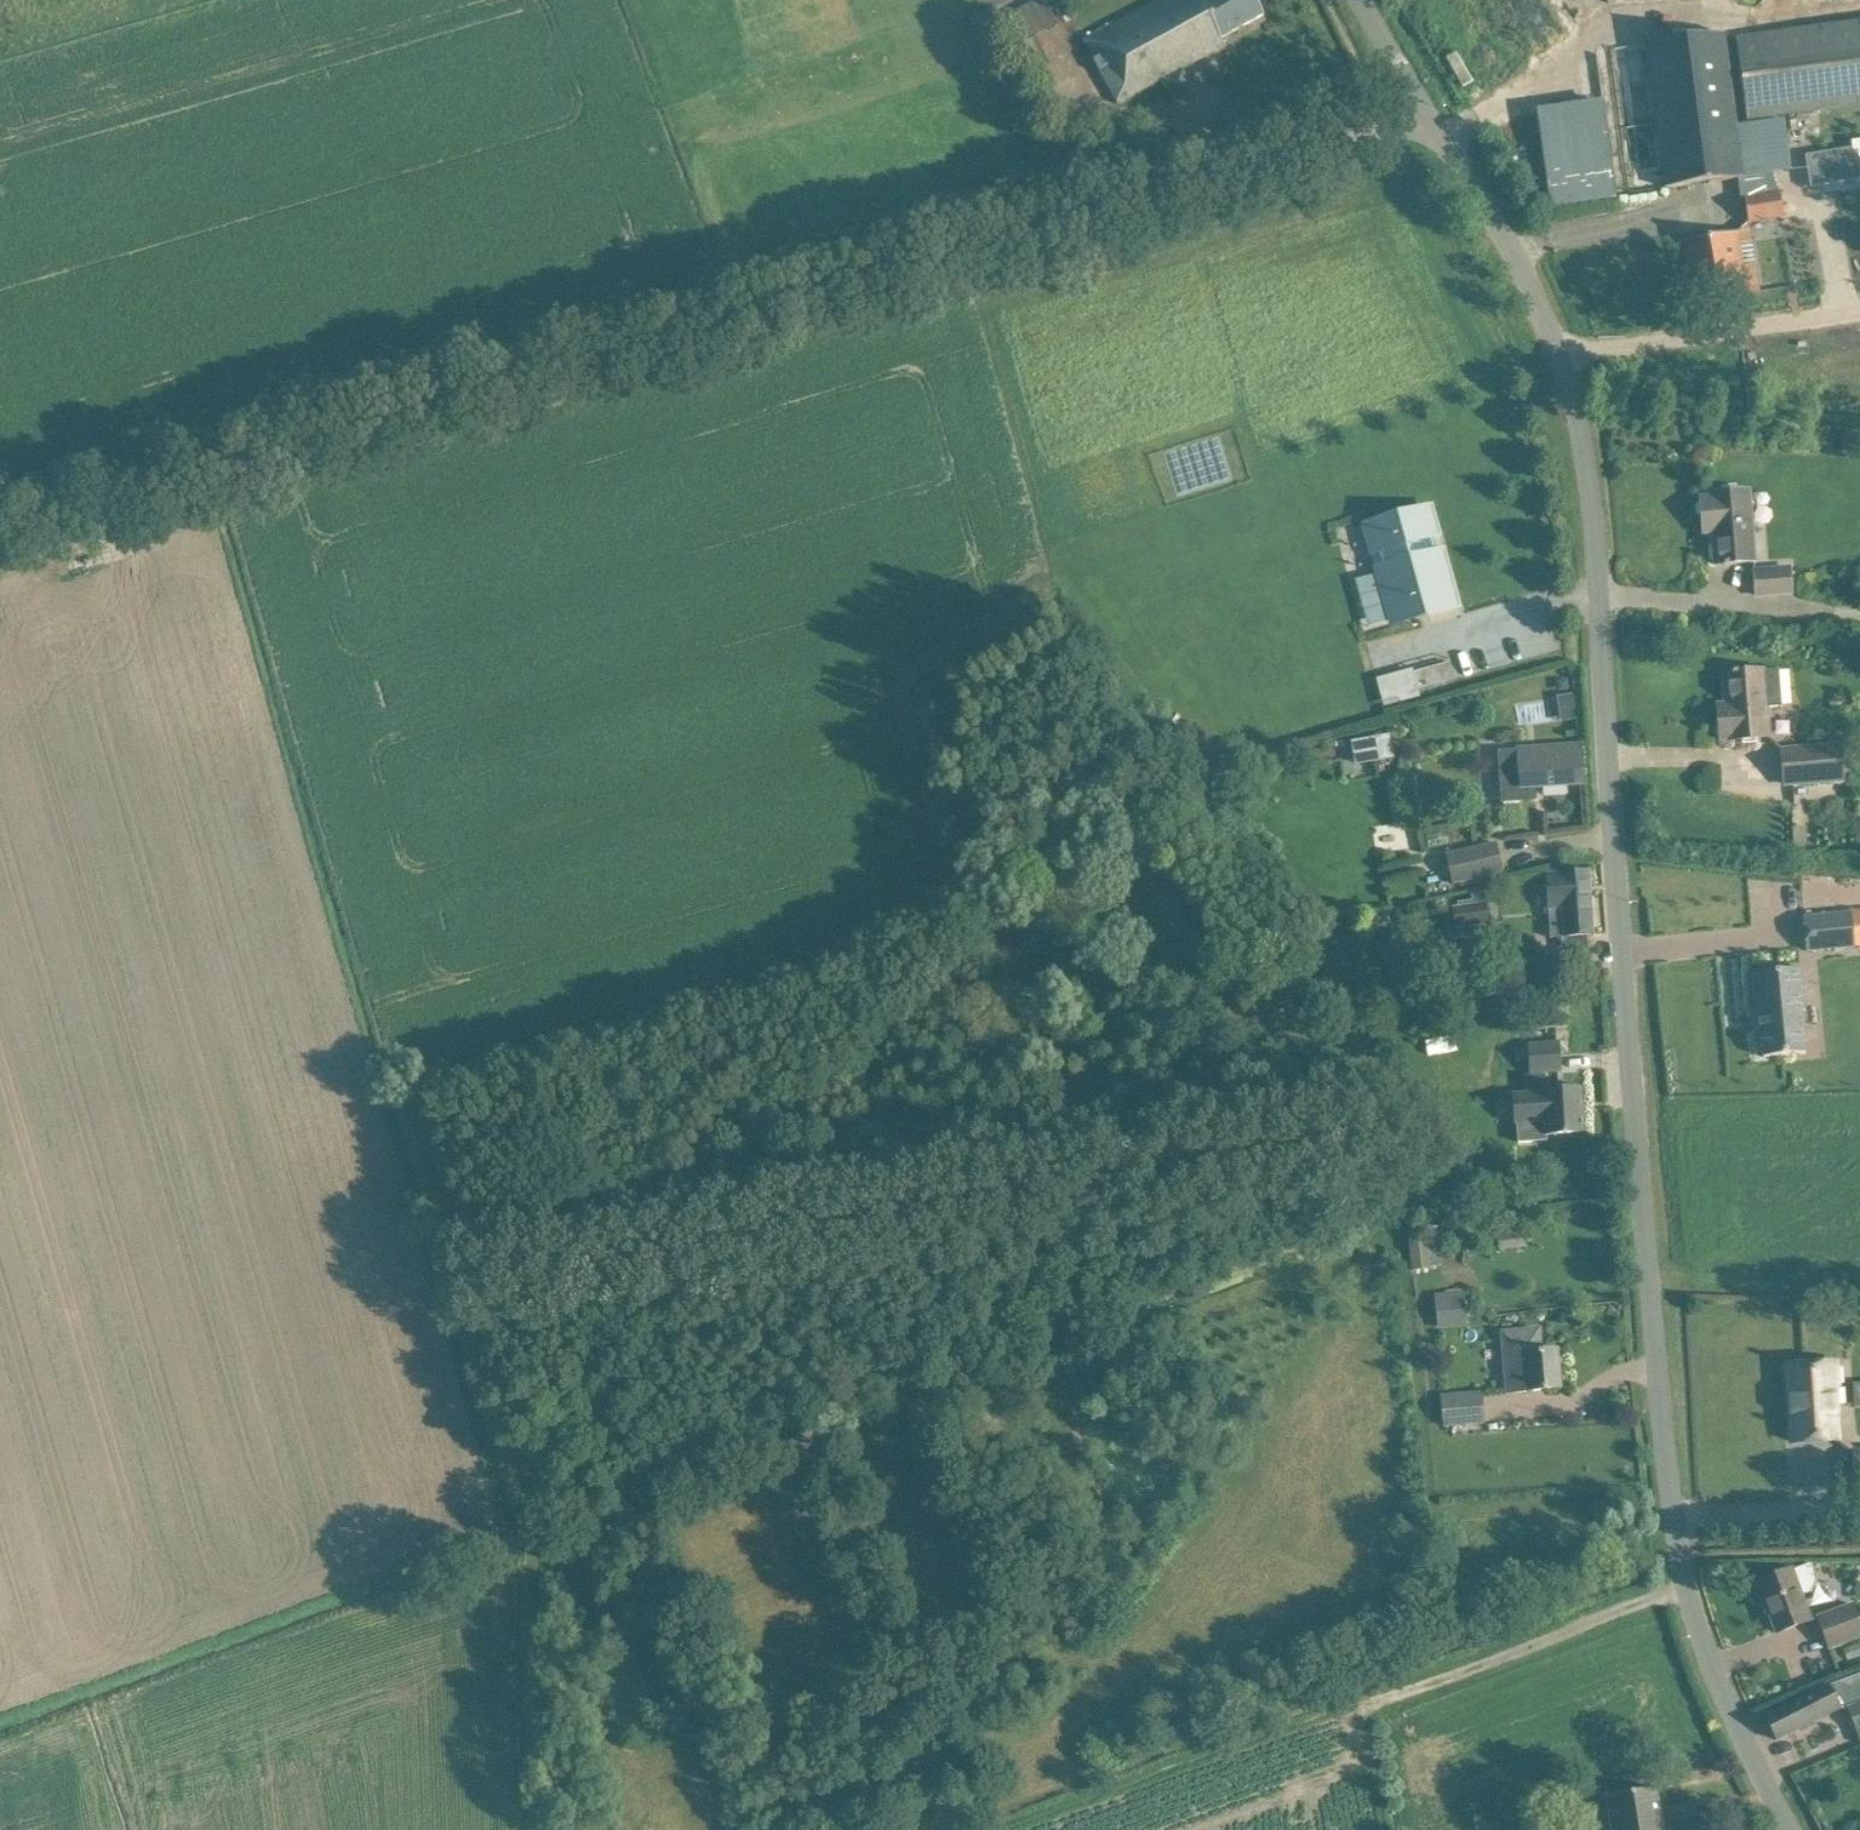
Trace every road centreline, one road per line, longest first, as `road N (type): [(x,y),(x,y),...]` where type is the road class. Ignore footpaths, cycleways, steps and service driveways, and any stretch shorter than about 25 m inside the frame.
road 1 (unclassified): [(1795,1829),(1700,1634),(1675,1525),(1584,459),(1516,247),(1428,116)]
road 2 (unclassified): [(0,542),(1428,116)]
road 3 (track): [(1688,1583),(1033,1829)]
road 4 (track): [(1555,354),(1859,314)]
road 5 (unclassified): [(1428,116),(1358,0)]
road 6 (track): [(1343,1710),(1367,1829)]

